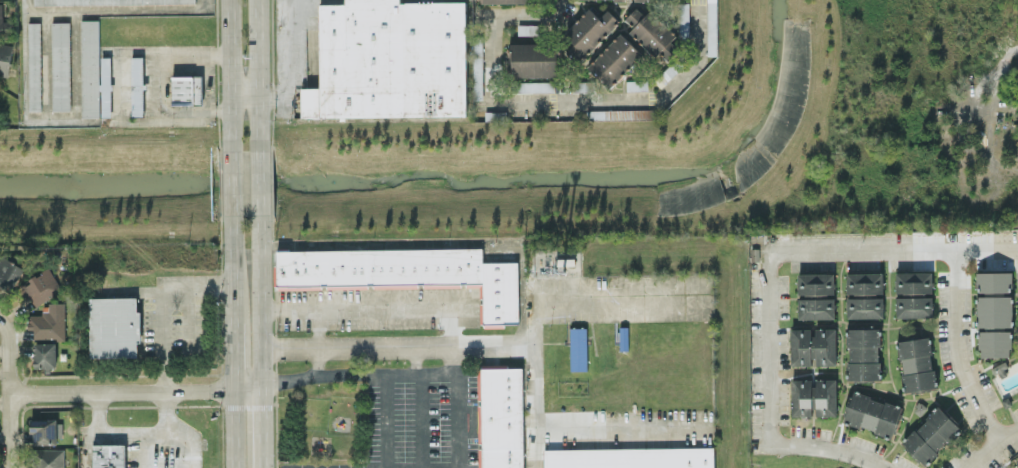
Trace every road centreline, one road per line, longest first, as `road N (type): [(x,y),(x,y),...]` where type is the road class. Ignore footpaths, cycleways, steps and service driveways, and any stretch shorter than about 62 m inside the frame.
road 1 (residential): [(736,236),(738,467)]
road 2 (residential): [(11,389),(233,389)]
road 3 (secondary): [(262,386),(260,213)]
road 4 (residential): [(11,467),(11,342),(0,314)]
road 5 (secondary): [(259,138),(257,0)]
road 6 (secondary): [(229,0),(230,138)]

